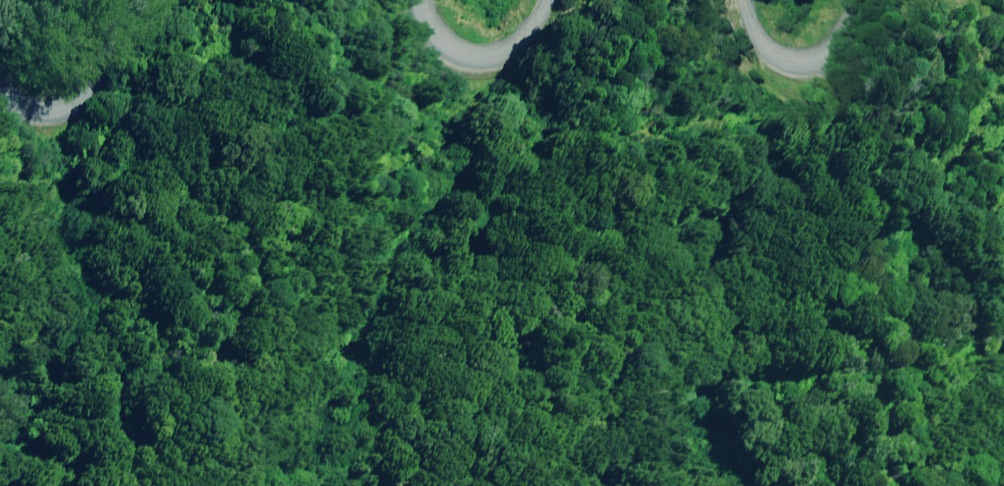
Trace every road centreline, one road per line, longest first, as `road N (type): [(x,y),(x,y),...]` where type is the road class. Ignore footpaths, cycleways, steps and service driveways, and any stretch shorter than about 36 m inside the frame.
road 1 (residential): [(0,68),(46,113),(86,116),(110,89),(146,0)]
road 2 (residential): [(749,0),(785,67),(842,79),(878,0)]
road 3 (residential): [(443,0),(448,20),(493,69),(536,59),(566,0)]

